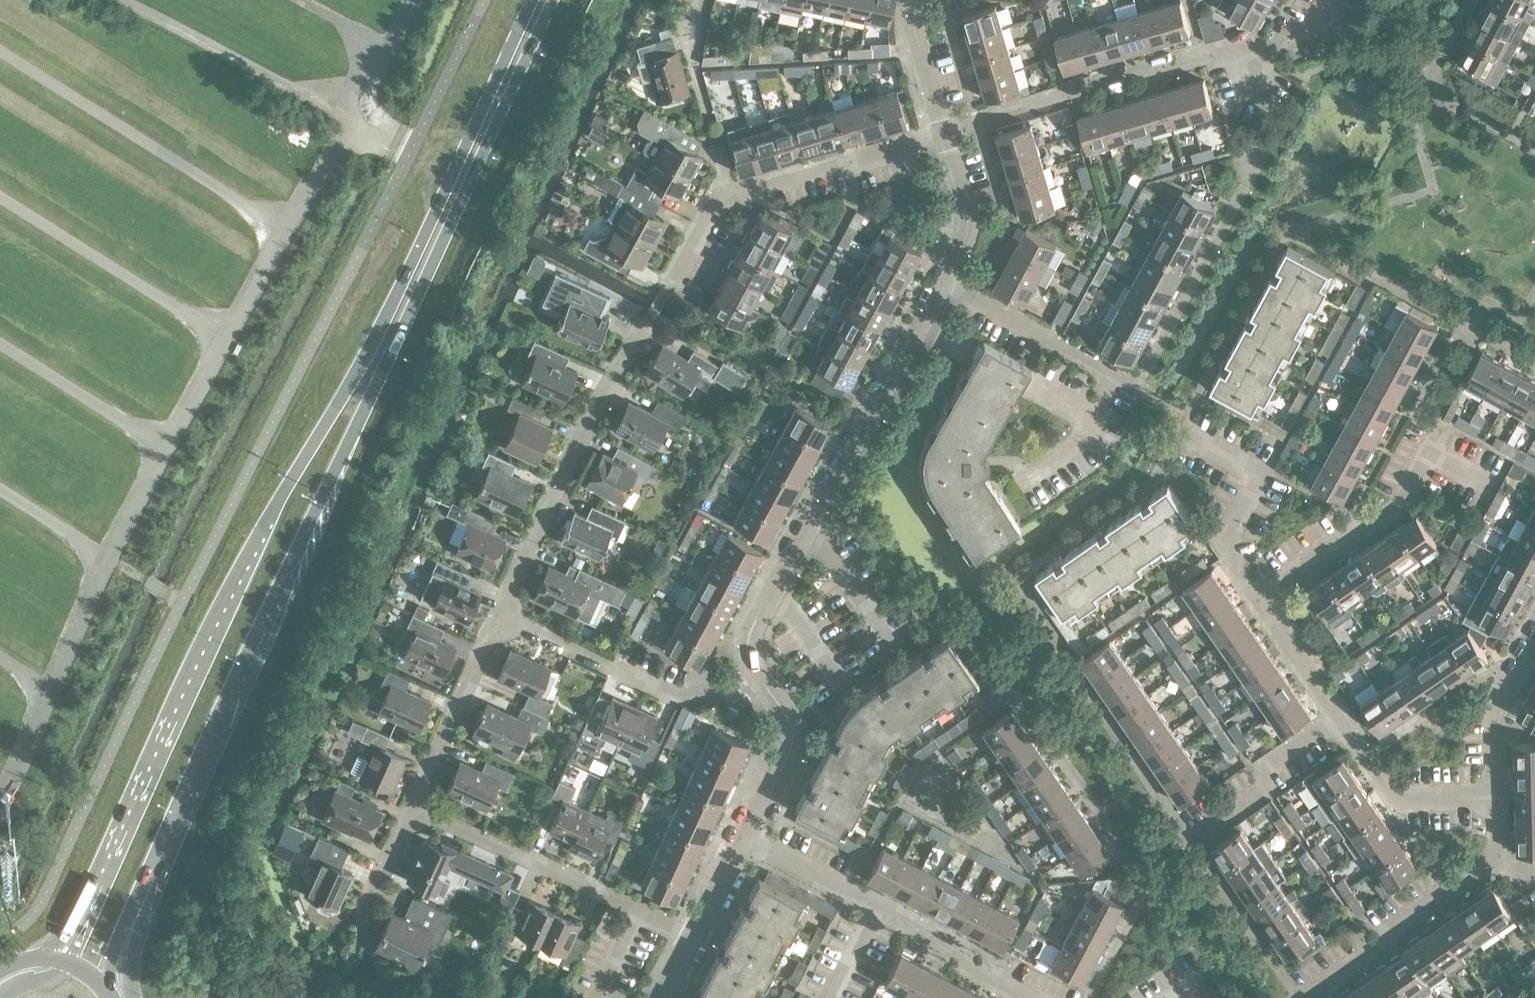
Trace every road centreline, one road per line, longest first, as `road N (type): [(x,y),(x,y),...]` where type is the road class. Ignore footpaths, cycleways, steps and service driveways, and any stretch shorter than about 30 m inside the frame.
road 1 (primary): [(530,0),(380,334),(254,547),(97,882)]
road 2 (primary): [(153,881),(553,0)]
road 3 (residential): [(753,668),(748,638),(760,607),(942,282)]
road 4 (residential): [(944,132),(1231,56),(1255,65),(1278,40),(1317,27),(1330,0)]
road 5 (residential): [(1497,798),(1392,797),(1261,599)]
road 6 (residential): [(666,287),(715,197),(944,132)]
road 7 (residential): [(499,616),(580,438),(646,322)]
road 8 (residential): [(1026,997),(951,959),(942,939),(746,837)]
road 9 (residential): [(695,937),(412,808)]
road 10 (residential): [(1300,997),(1493,859),(1497,798)]
road 11 (residential): [(499,616),(685,695),(723,688),(753,668)]
road 12 (residential): [(1136,388),(942,282)]
road 13 (residential): [(412,808),(499,616)]
road 14 (residential): [(746,837),(794,735),(753,668)]
road 15 (residential): [(1497,798),(1497,692),(1534,624)]
road 16 (residential): [(1261,599),(1402,503)]
road 17 (residential): [(942,282),(968,215),(944,132)]
road 18 (residential): [(944,132),(915,0)]
road 19 (residential): [(360,922),(412,808)]
road 20 (primary): [(132,997),(127,967),(153,881)]

